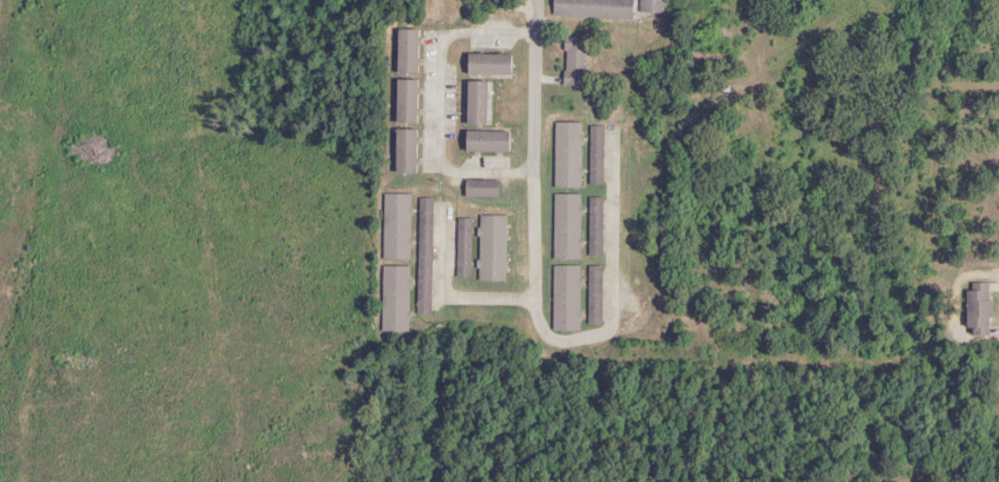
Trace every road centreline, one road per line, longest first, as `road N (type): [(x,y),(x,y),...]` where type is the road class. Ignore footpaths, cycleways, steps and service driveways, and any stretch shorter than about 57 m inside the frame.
road 1 (residential): [(619,134),(614,321),(594,343),(557,342),(536,318),(540,37)]
road 2 (residential): [(540,37),(459,35),(442,44),(439,156)]
road 3 (residential): [(442,211),(446,297),(535,300)]
road 4 (residential): [(761,134),(760,0)]

